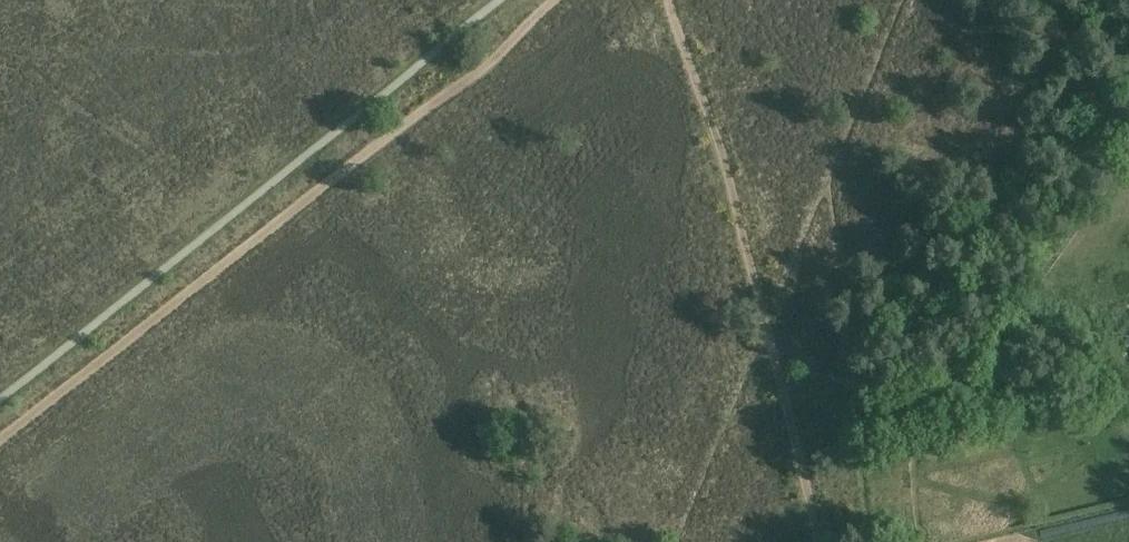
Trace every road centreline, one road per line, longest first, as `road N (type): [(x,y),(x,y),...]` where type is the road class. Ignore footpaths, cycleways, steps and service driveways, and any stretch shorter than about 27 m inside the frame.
road 1 (track): [(0,443),(490,62),(558,0)]
road 2 (track): [(670,0),(721,151),(817,541)]

